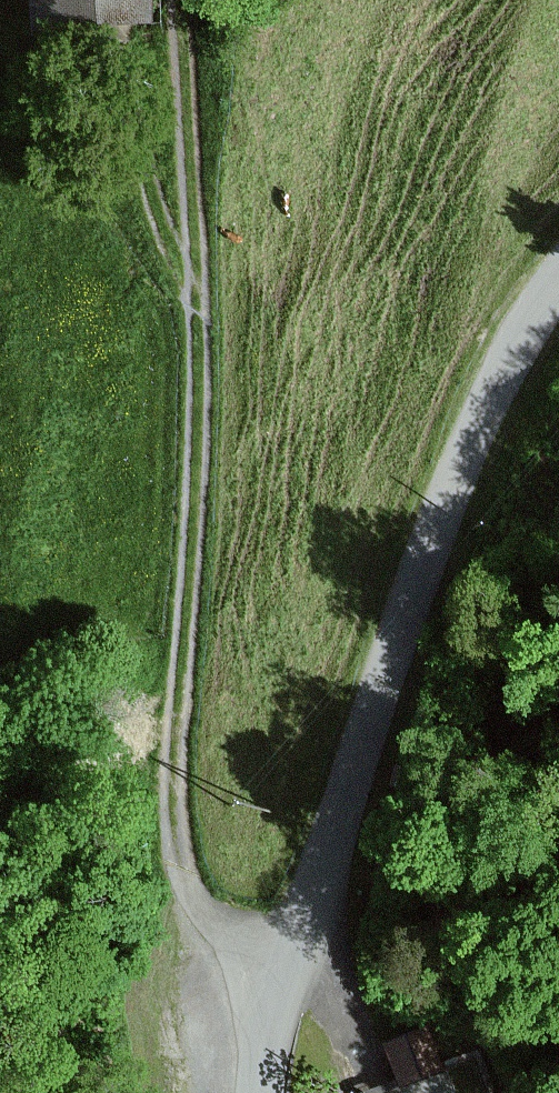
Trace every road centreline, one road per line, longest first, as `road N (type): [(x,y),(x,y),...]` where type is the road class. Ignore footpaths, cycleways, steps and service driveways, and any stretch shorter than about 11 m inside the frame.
road 1 (track): [(177,0),(197,316),(173,808),(200,905),(217,927),(283,973)]
road 2 (unclassified): [(262,1092),(283,973),(394,630),(509,348),(558,275)]
road 3 (track): [(196,280),(179,269),(162,234),(120,45)]

